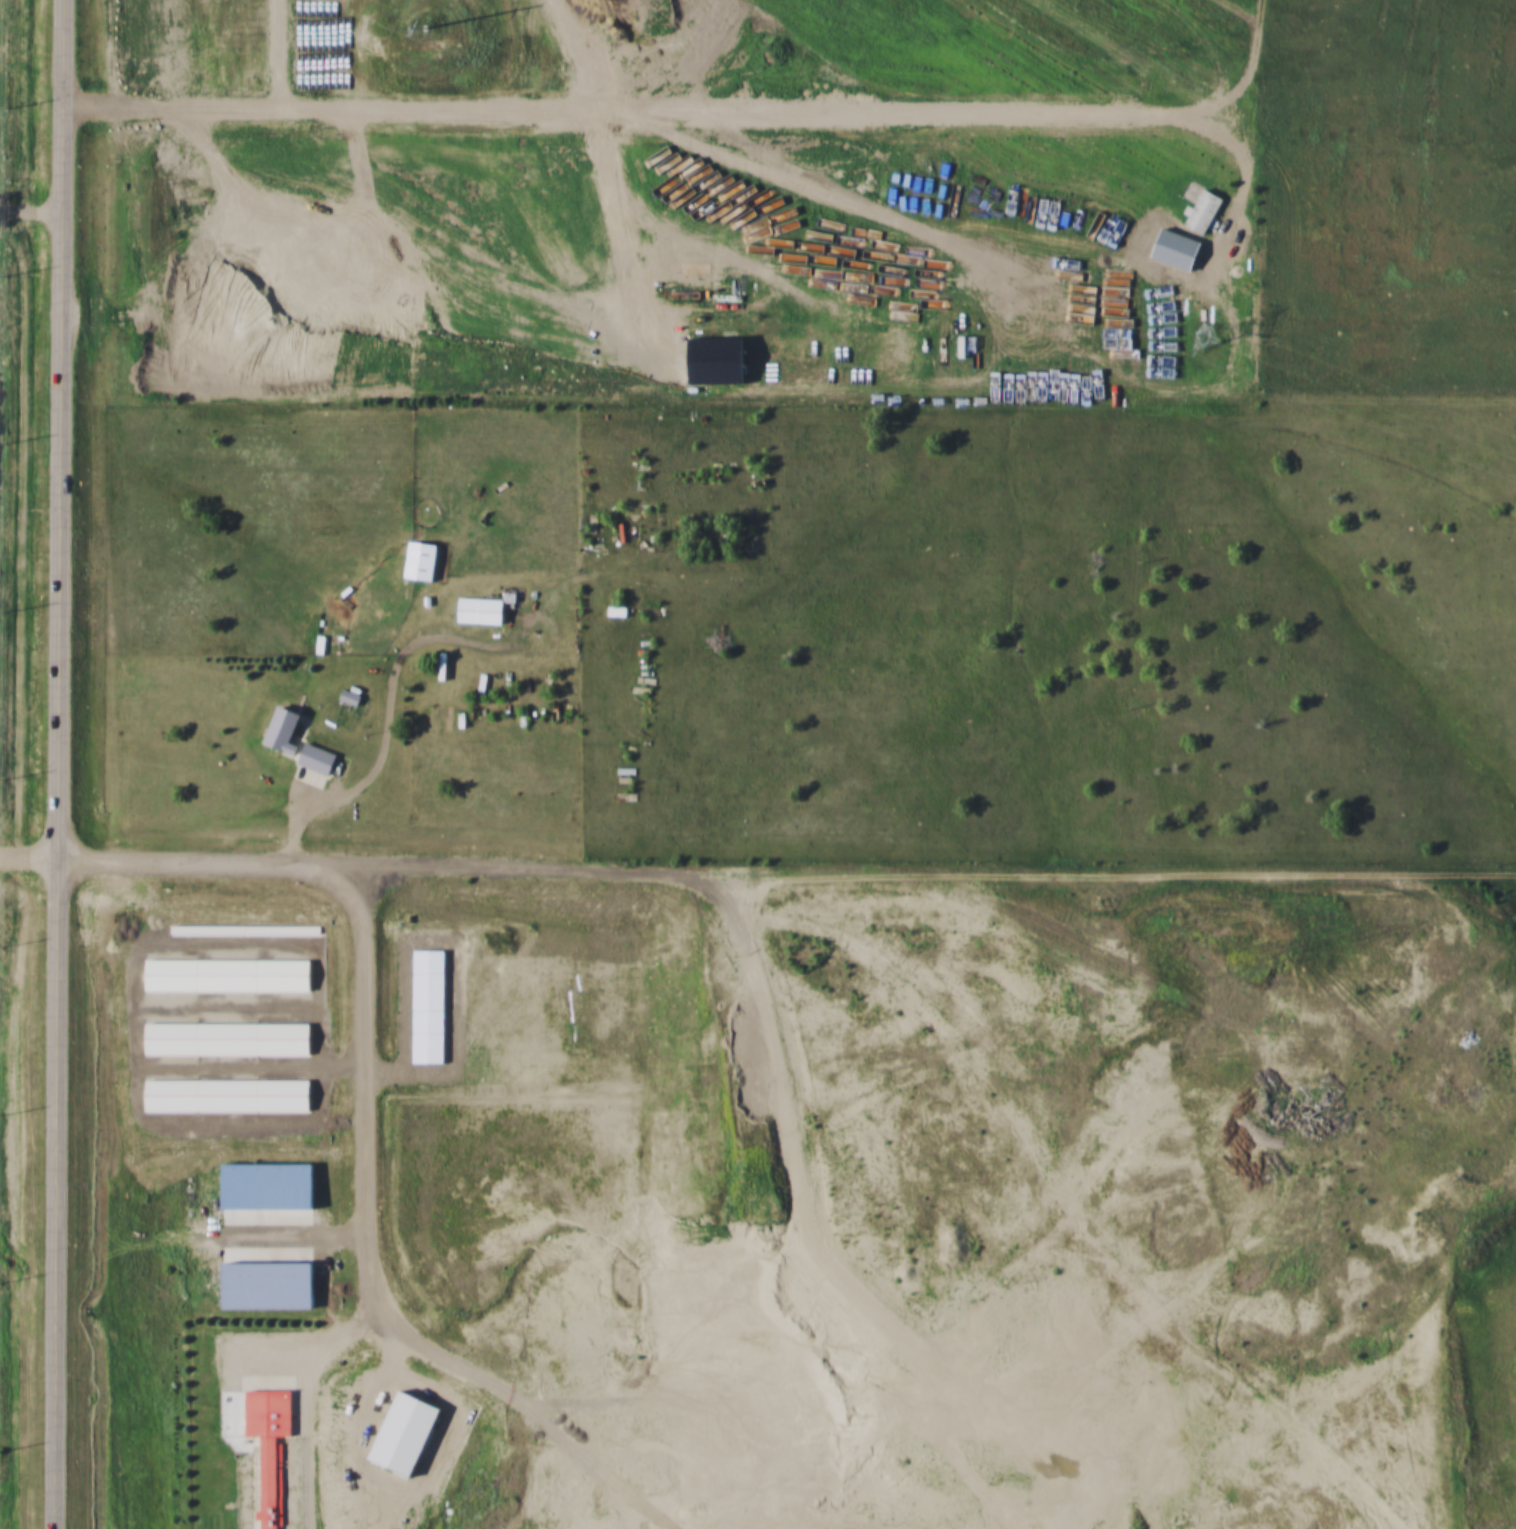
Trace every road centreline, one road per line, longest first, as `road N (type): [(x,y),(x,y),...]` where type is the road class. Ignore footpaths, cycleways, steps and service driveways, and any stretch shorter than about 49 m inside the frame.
road 1 (tertiary): [(64,0),(56,1528)]
road 2 (track): [(1515,871),(709,871)]

